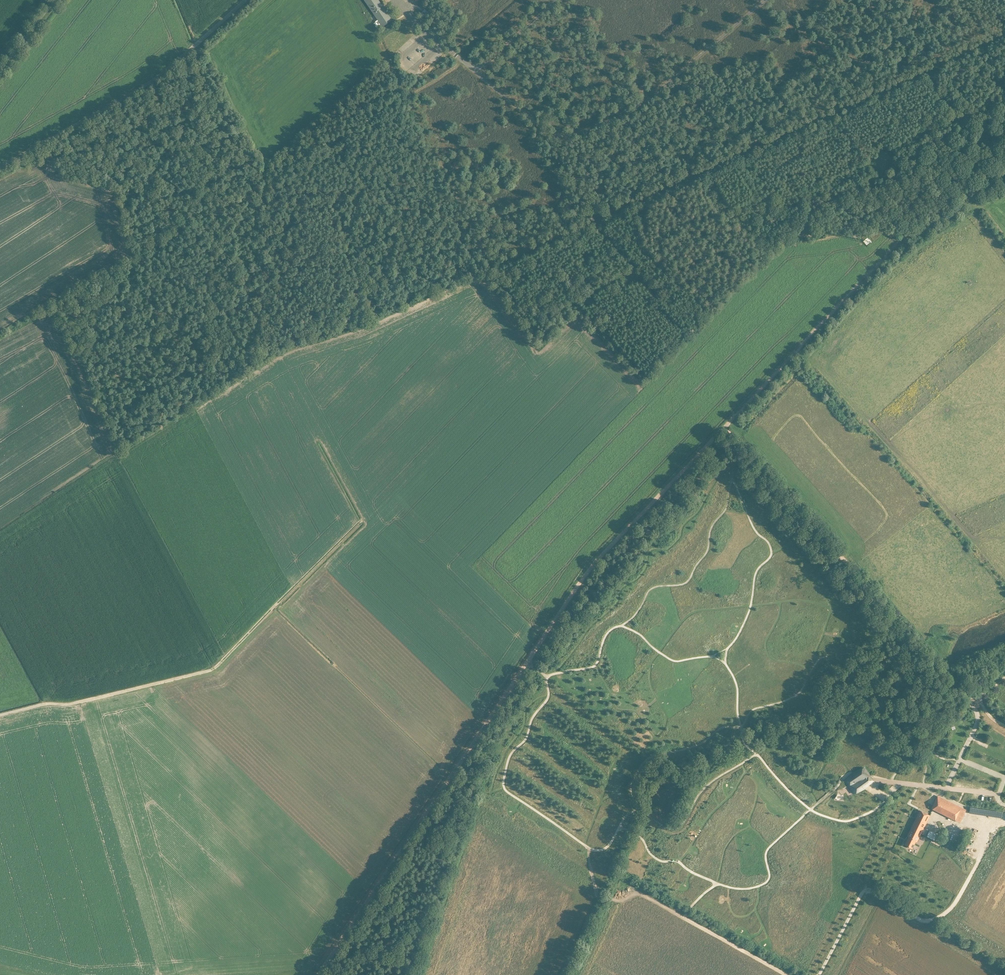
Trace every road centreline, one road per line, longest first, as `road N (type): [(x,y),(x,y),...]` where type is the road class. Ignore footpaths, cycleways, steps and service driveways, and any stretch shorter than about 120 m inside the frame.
road 1 (track): [(724,427),(887,255),(1004,173)]
road 2 (track): [(318,974),(527,662)]
road 3 (track): [(970,703),(743,447)]
road 4 (track): [(527,662),(600,557),(724,427)]
road 5 (unclassified): [(0,167),(145,86),(245,0)]

